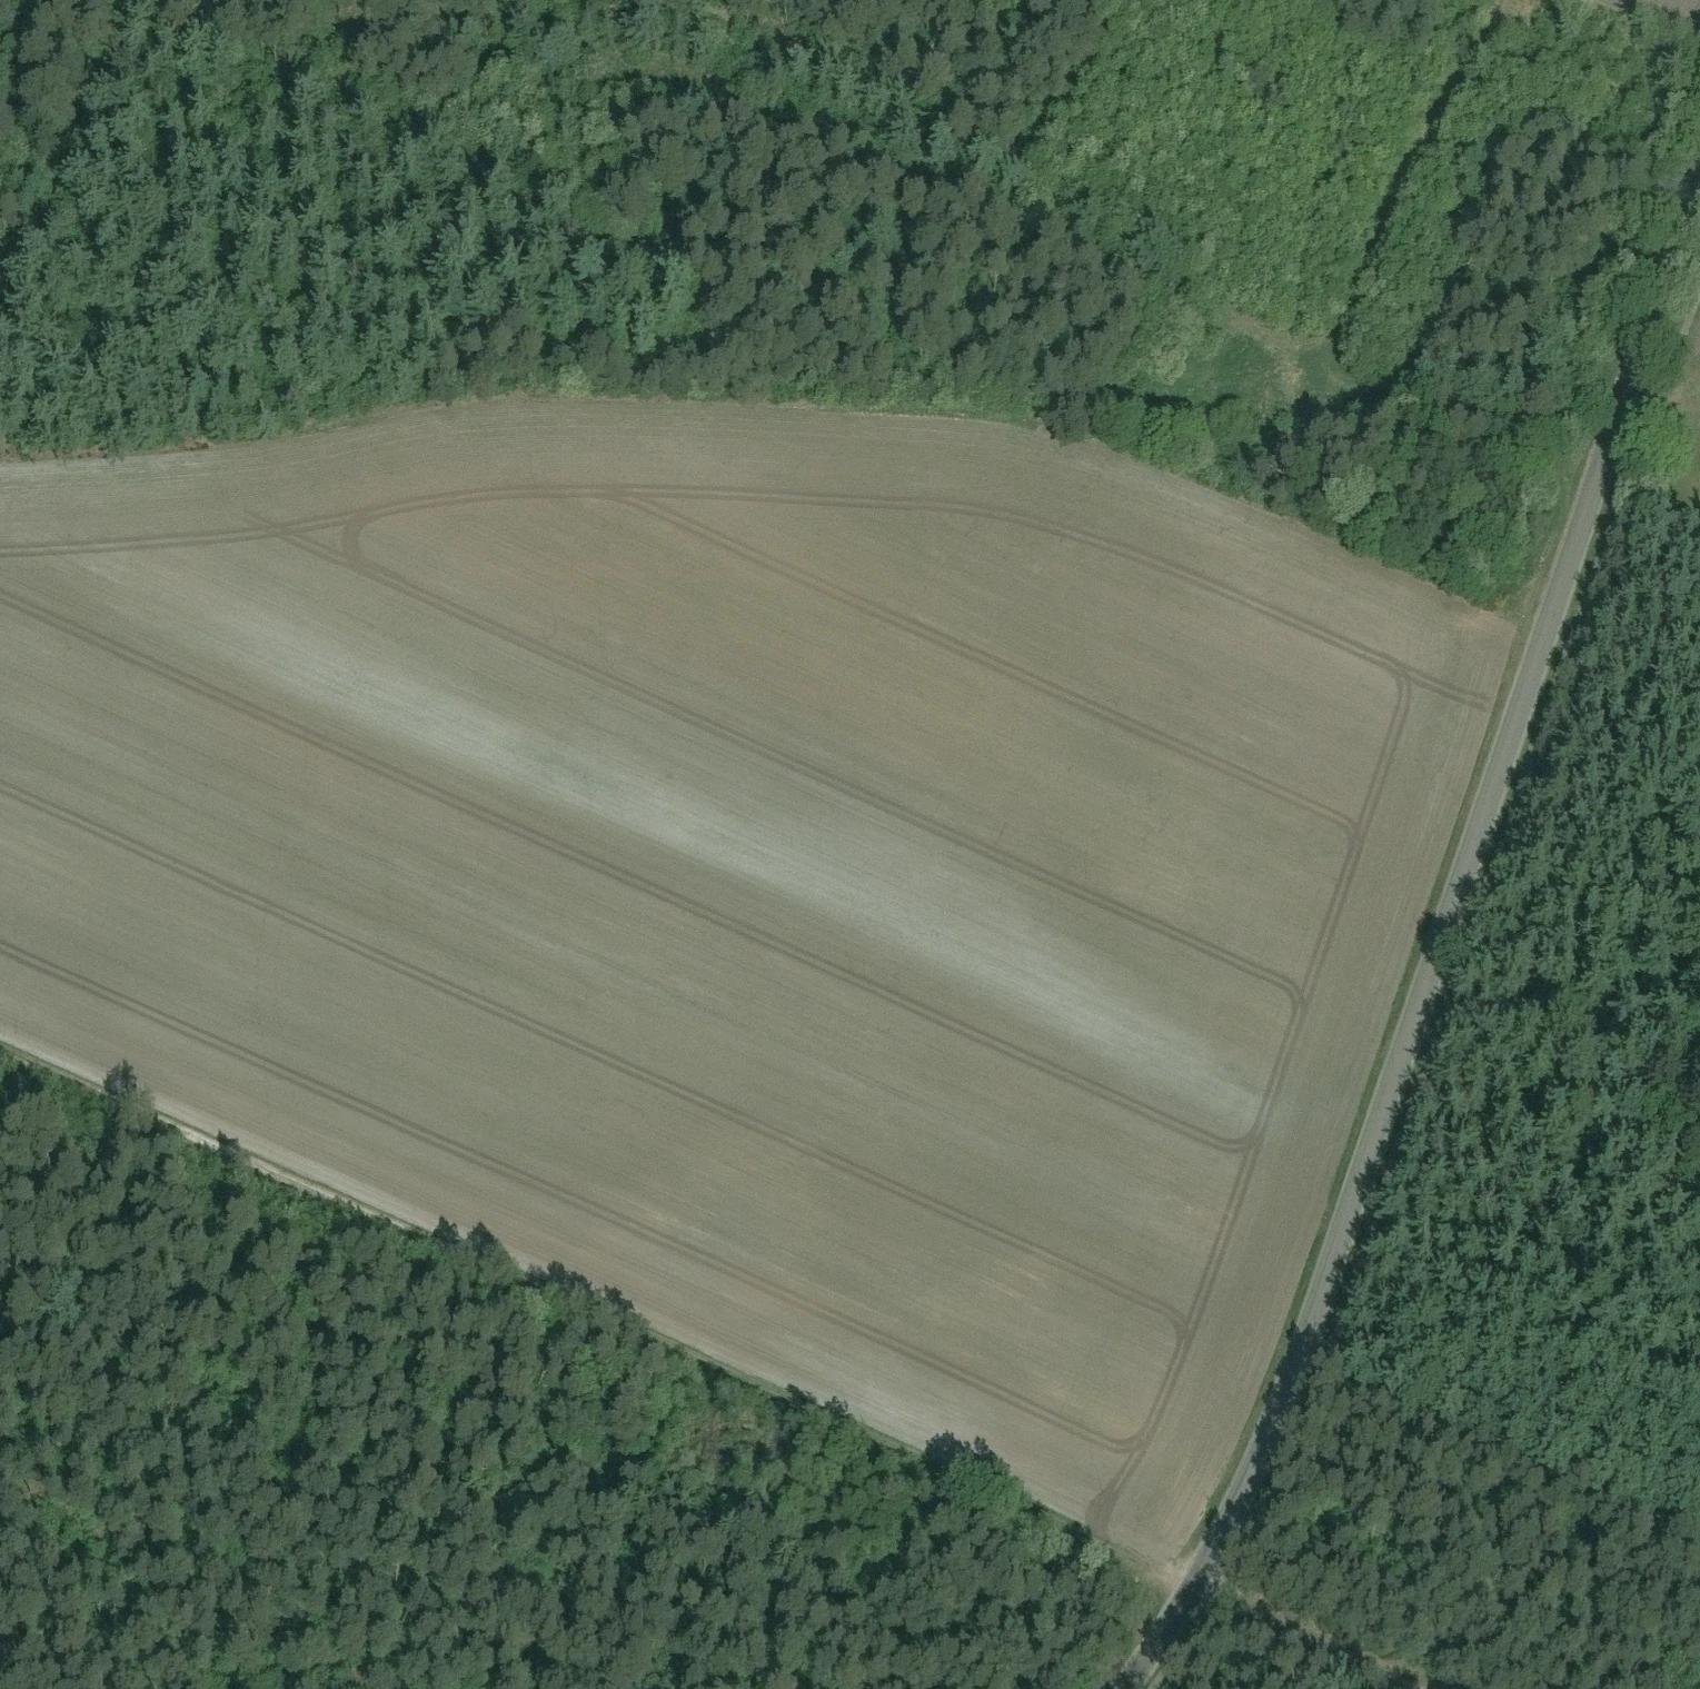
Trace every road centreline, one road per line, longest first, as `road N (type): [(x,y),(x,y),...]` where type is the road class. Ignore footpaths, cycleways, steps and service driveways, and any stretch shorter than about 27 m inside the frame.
road 1 (tertiary): [(1699,218),(1623,421),(1520,744),(1251,1473),(1207,1570)]
road 2 (track): [(1194,1593),(1035,1509),(0,1037)]
road 3 (track): [(1208,1601),(1390,1688)]
road 4 (tertiary): [(1122,1688),(1207,1570)]

